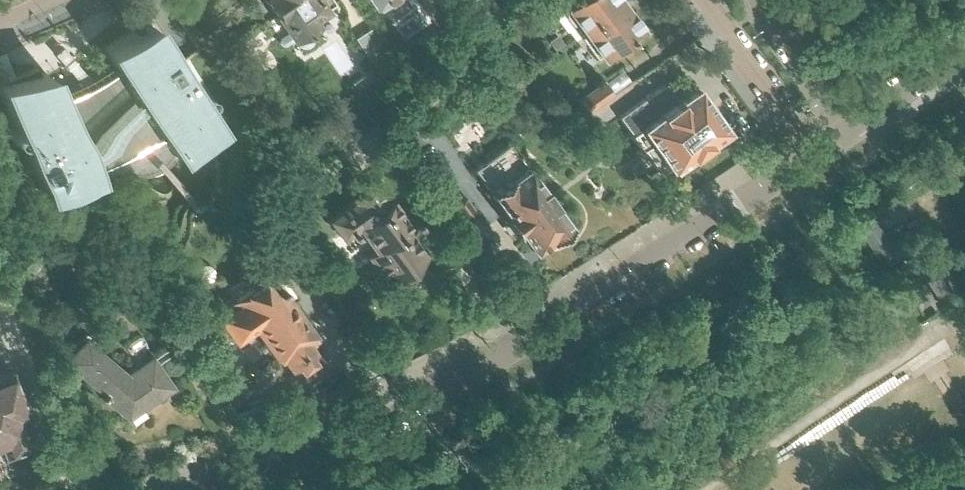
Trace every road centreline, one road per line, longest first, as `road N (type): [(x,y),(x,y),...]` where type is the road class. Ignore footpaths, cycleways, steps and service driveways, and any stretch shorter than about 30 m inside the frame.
road 1 (residential): [(207,489),(407,404),(814,152)]
road 2 (residential): [(703,0),(814,152)]
road 3 (residential): [(847,131),(755,0)]
road 4 (residential): [(847,131),(964,52)]

